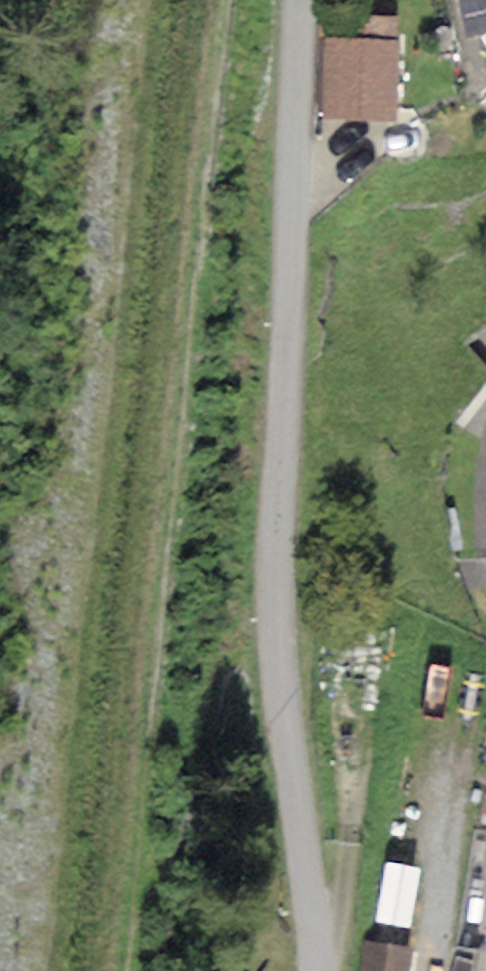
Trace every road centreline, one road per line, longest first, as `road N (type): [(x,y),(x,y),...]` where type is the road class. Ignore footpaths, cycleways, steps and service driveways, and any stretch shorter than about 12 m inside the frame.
road 1 (track): [(60,970),(161,0)]
road 2 (unclassified): [(302,0),(277,569),(316,970)]

